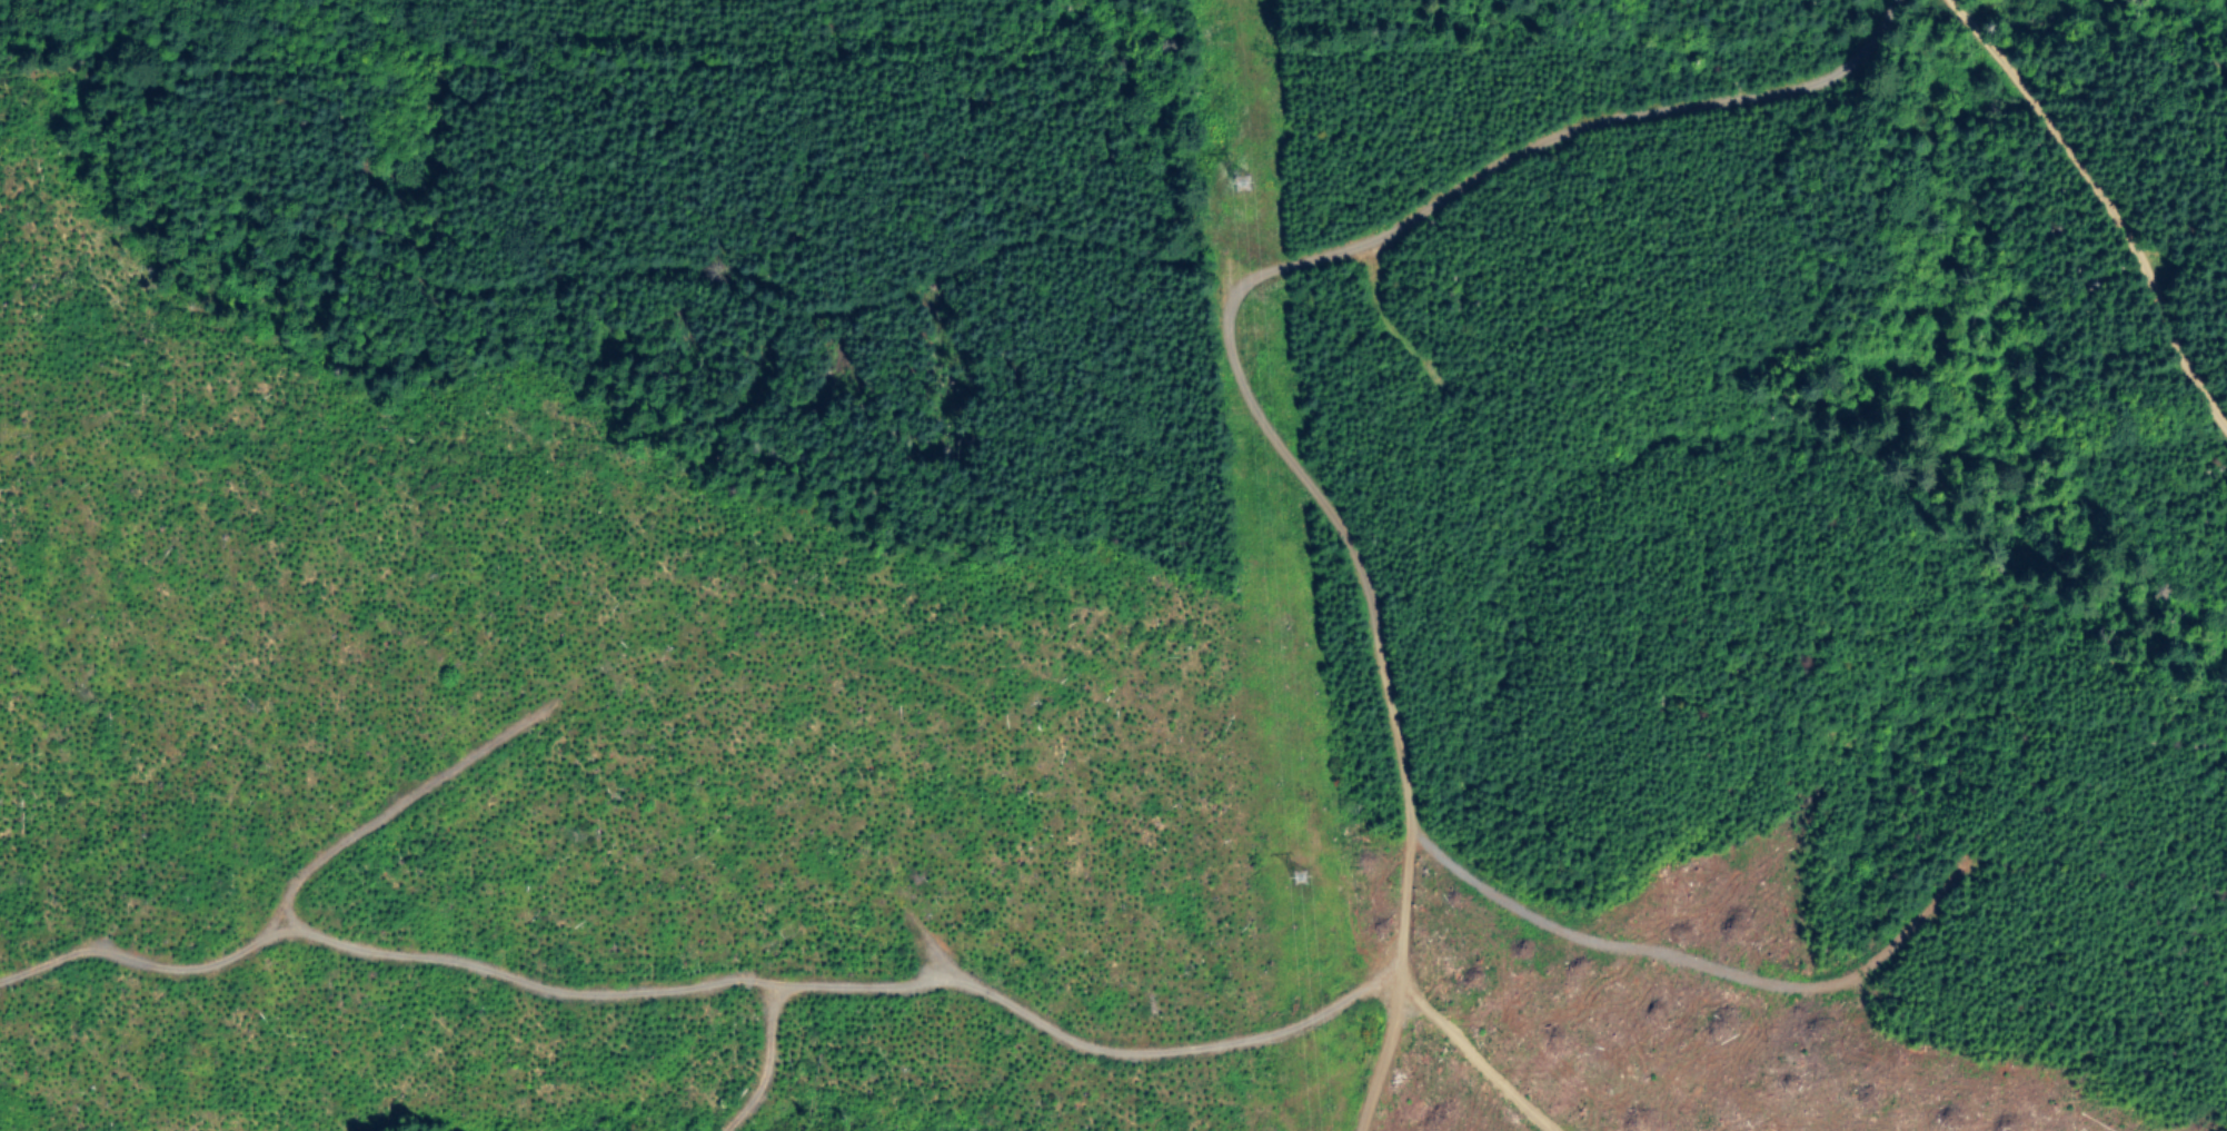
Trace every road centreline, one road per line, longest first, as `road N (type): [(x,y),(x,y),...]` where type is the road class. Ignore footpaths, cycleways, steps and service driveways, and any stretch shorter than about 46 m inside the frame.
road 1 (residential): [(2226,366),(2121,231),(2056,78),(2009,26),(2006,0)]

